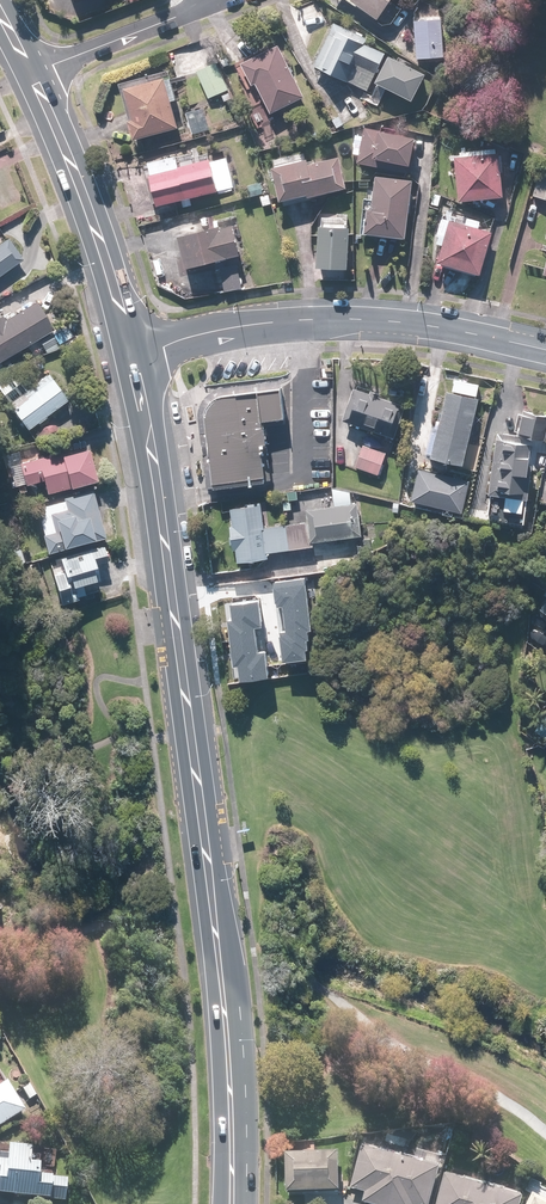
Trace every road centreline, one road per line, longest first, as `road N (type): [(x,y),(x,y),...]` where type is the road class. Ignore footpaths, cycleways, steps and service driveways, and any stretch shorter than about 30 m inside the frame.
road 1 (secondary): [(126,346),(147,437),(223,1009),(230,1203)]
road 2 (tertiary): [(126,346),(343,320),(443,328),(545,351)]
road 3 (secondary): [(33,75),(87,210),(126,346)]
road 4 (residential): [(33,75),(208,0)]

